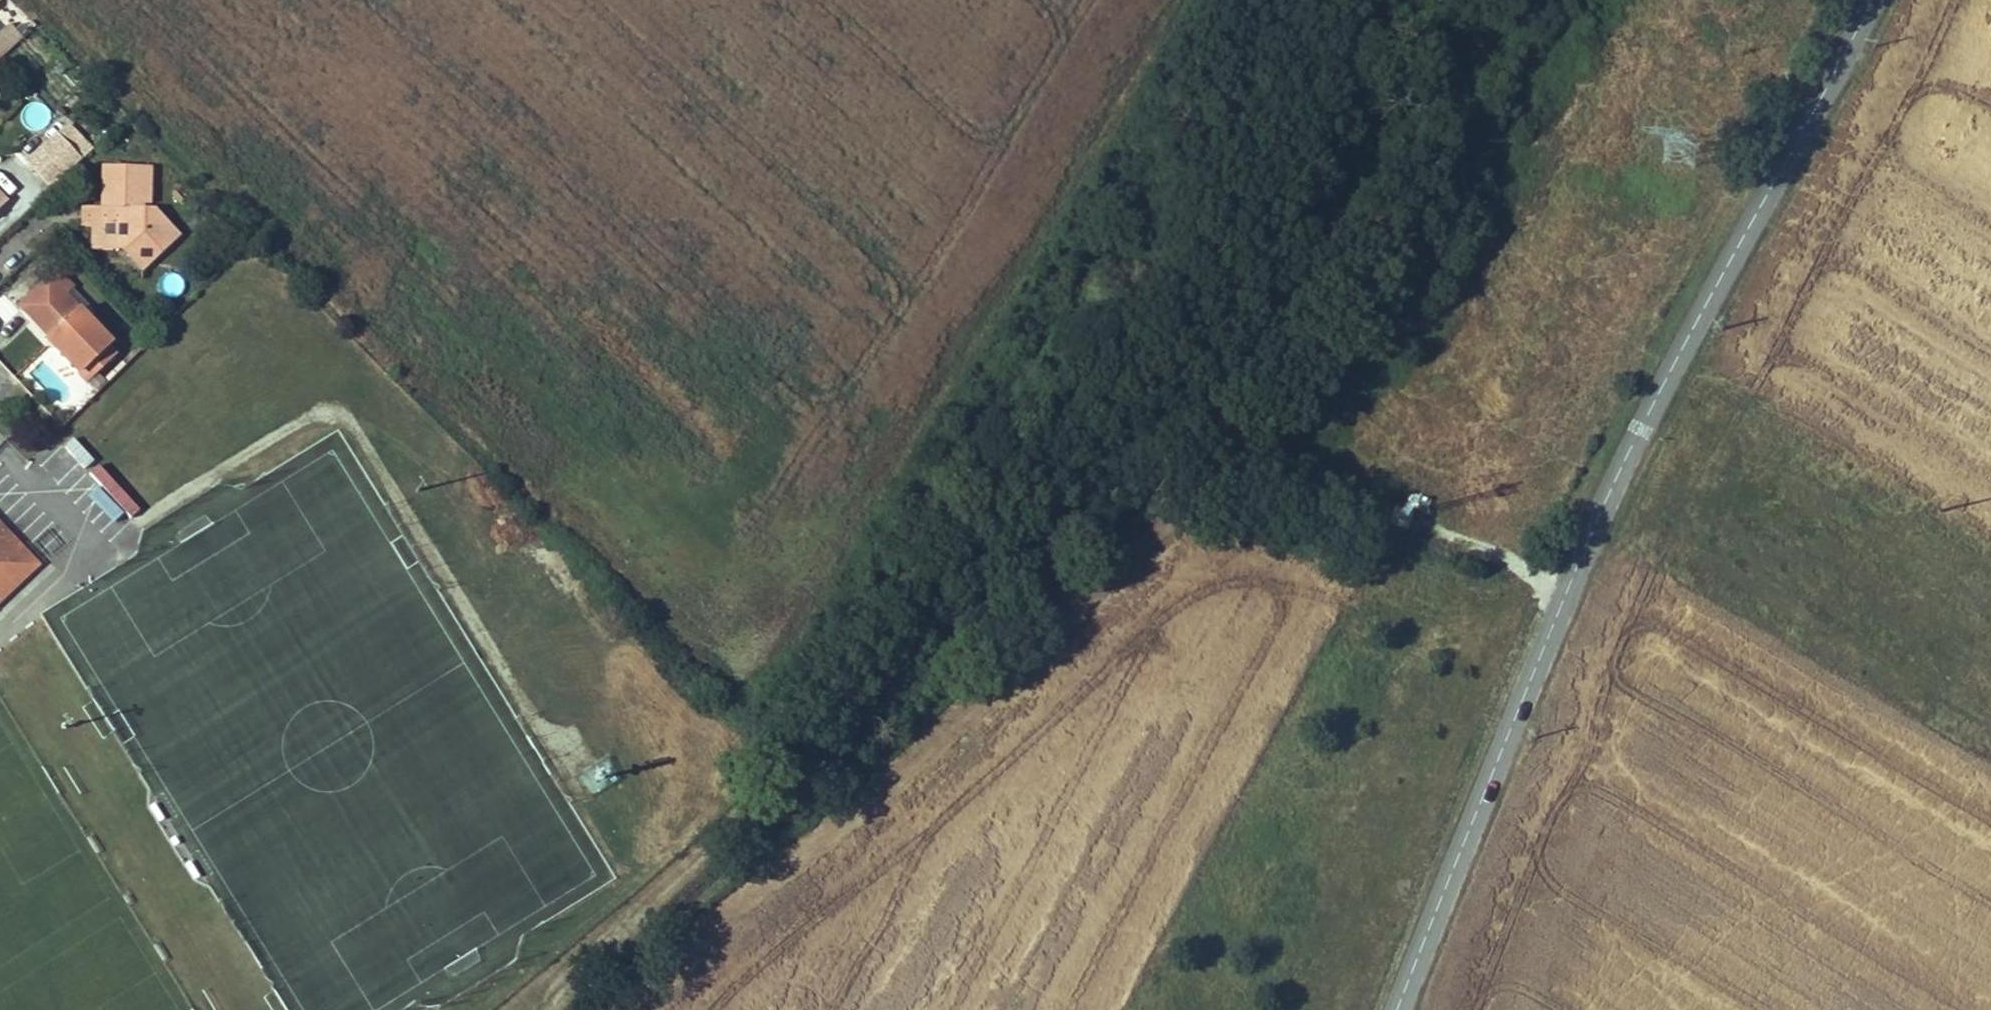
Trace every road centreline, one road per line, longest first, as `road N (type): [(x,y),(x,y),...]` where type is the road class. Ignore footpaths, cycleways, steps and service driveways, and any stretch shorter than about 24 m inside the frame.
road 1 (residential): [(1392,1009),(1529,648),(1685,330),(1866,0)]

